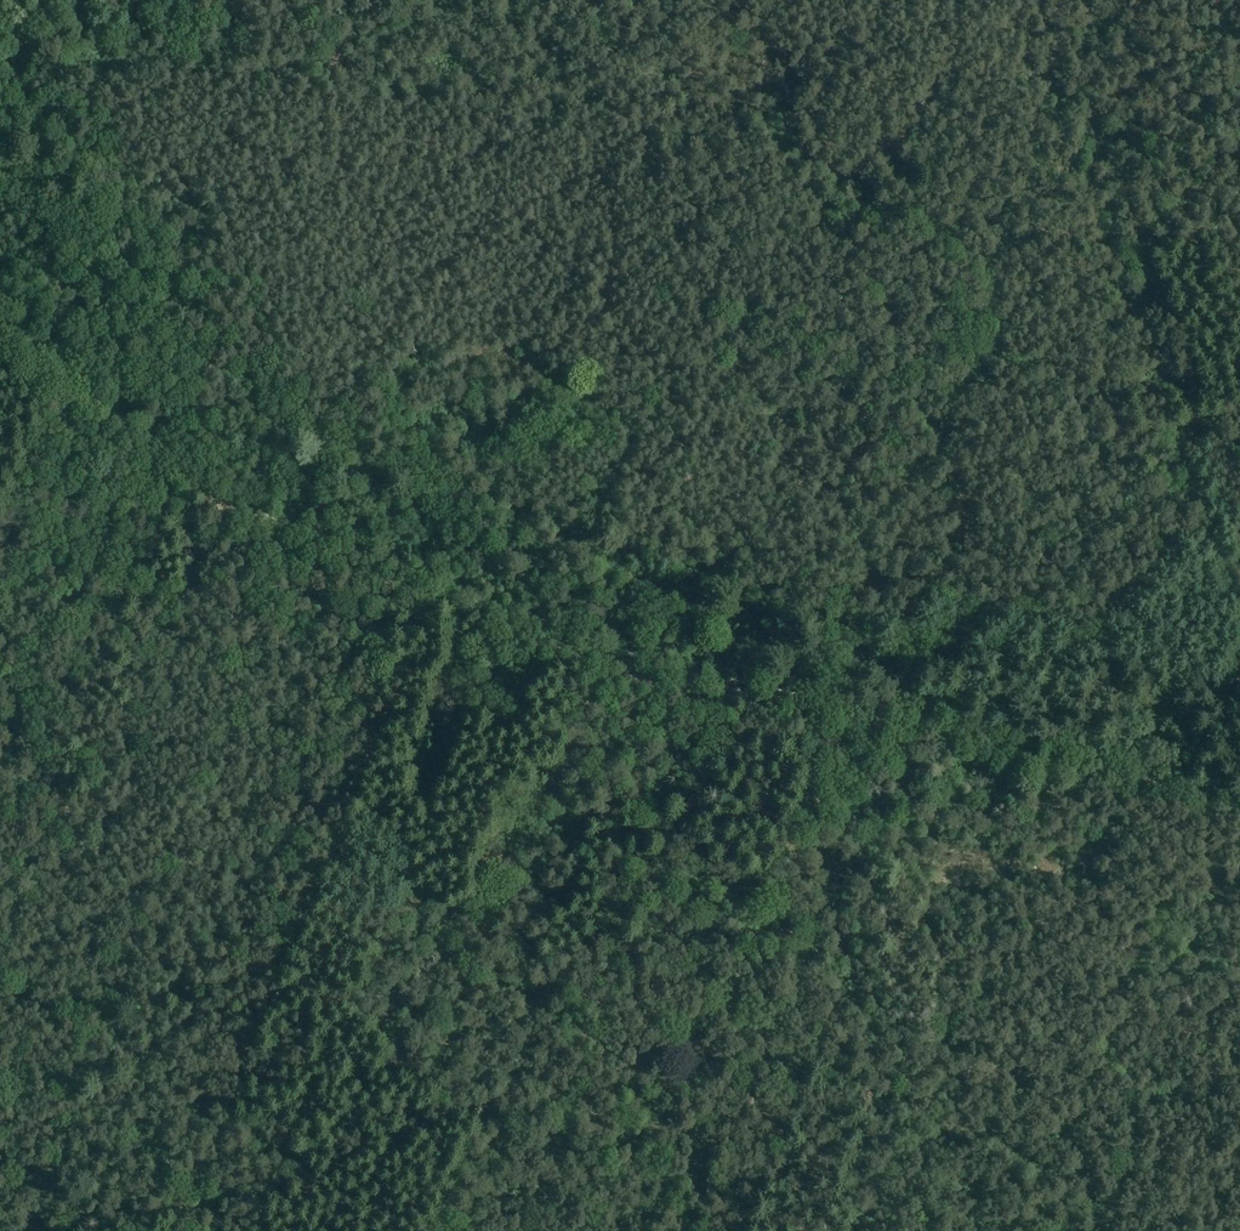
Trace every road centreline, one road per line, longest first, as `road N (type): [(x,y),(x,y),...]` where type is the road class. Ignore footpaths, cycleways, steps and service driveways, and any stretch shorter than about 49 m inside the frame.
road 1 (track): [(733,694),(662,688),(587,661),(240,514),(0,349)]
road 2 (track): [(1239,804),(797,702),(733,694)]

